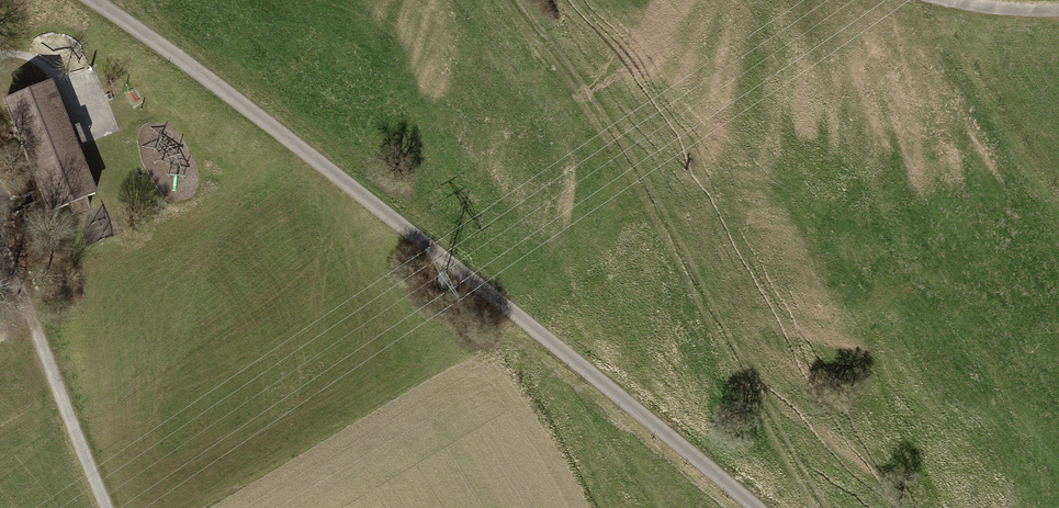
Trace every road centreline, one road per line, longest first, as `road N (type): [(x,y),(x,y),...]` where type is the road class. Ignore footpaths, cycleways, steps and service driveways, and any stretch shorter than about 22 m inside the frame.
road 1 (residential): [(93,0),(399,227),(749,507)]
road 2 (track): [(29,313),(106,507)]
road 3 (track): [(928,0),(1010,14),(1058,12)]

